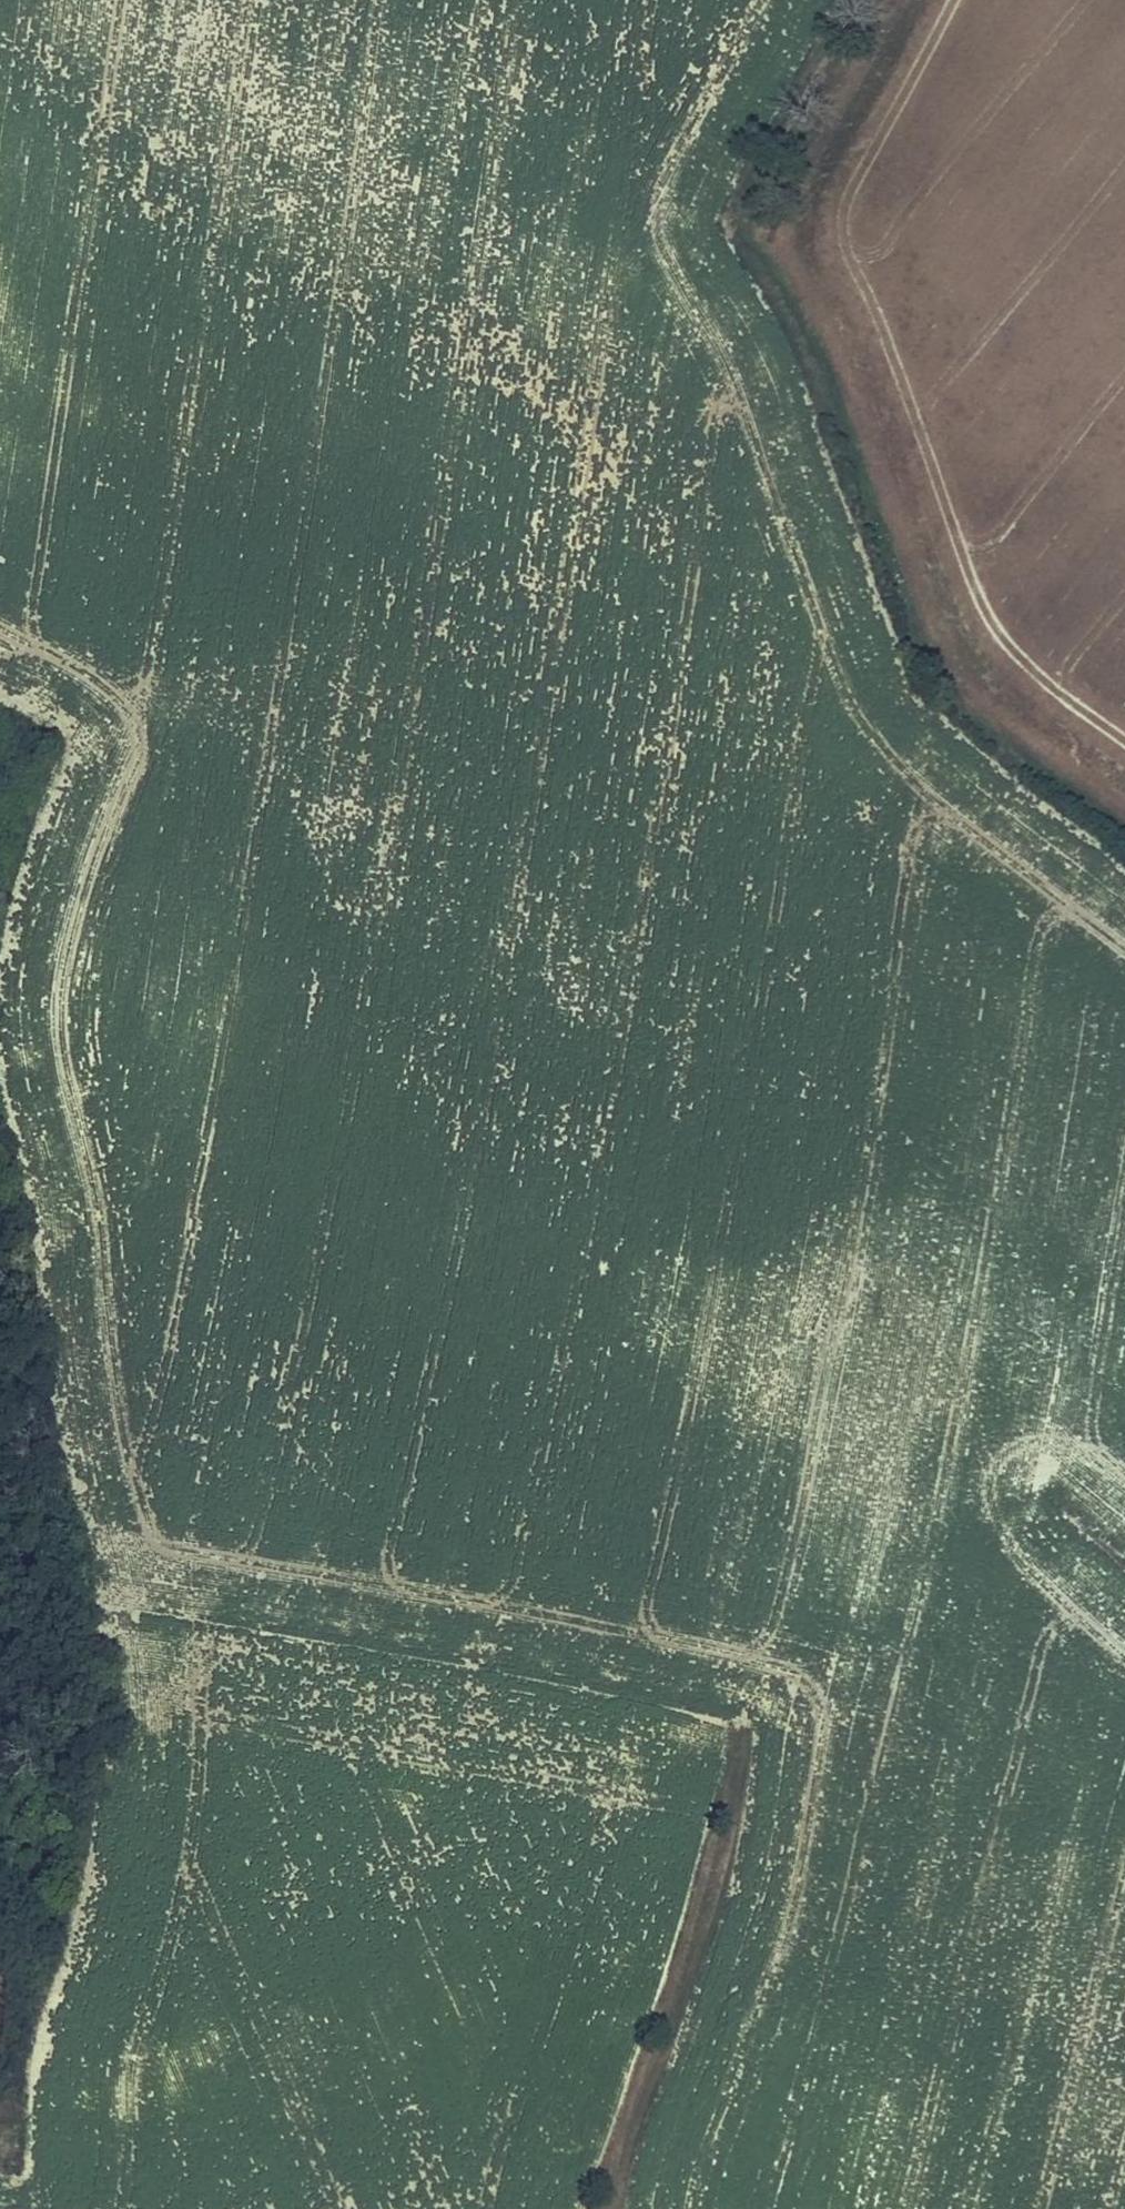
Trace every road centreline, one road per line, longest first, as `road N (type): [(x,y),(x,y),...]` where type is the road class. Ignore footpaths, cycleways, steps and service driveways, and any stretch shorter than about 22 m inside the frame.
road 1 (track): [(863,0),(761,153),(763,241),(928,652),(1124,812)]
road 2 (track): [(746,1727),(622,2208)]

